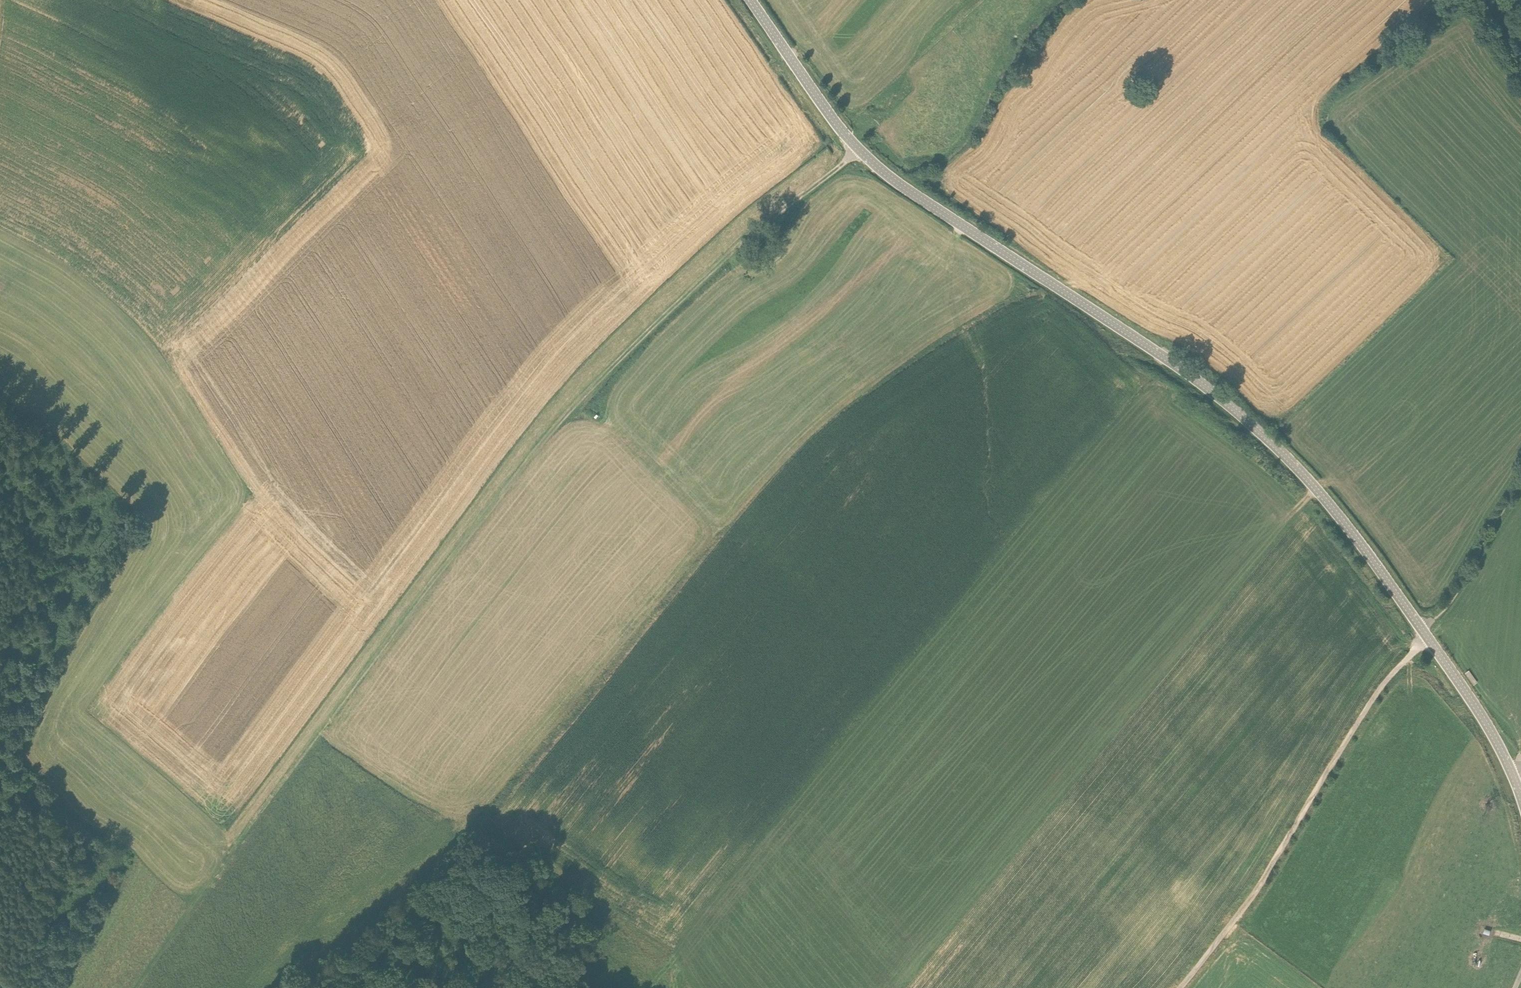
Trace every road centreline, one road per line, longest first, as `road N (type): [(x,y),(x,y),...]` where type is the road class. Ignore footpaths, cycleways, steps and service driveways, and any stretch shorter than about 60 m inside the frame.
road 1 (tertiary): [(1520,798),(1453,674),(1310,482),(1170,360),(871,161),(750,0)]
road 2 (track): [(859,150),(729,254),(583,397),(243,825)]
road 3 (track): [(1181,987),(1258,888),(1378,692),(1428,638)]

